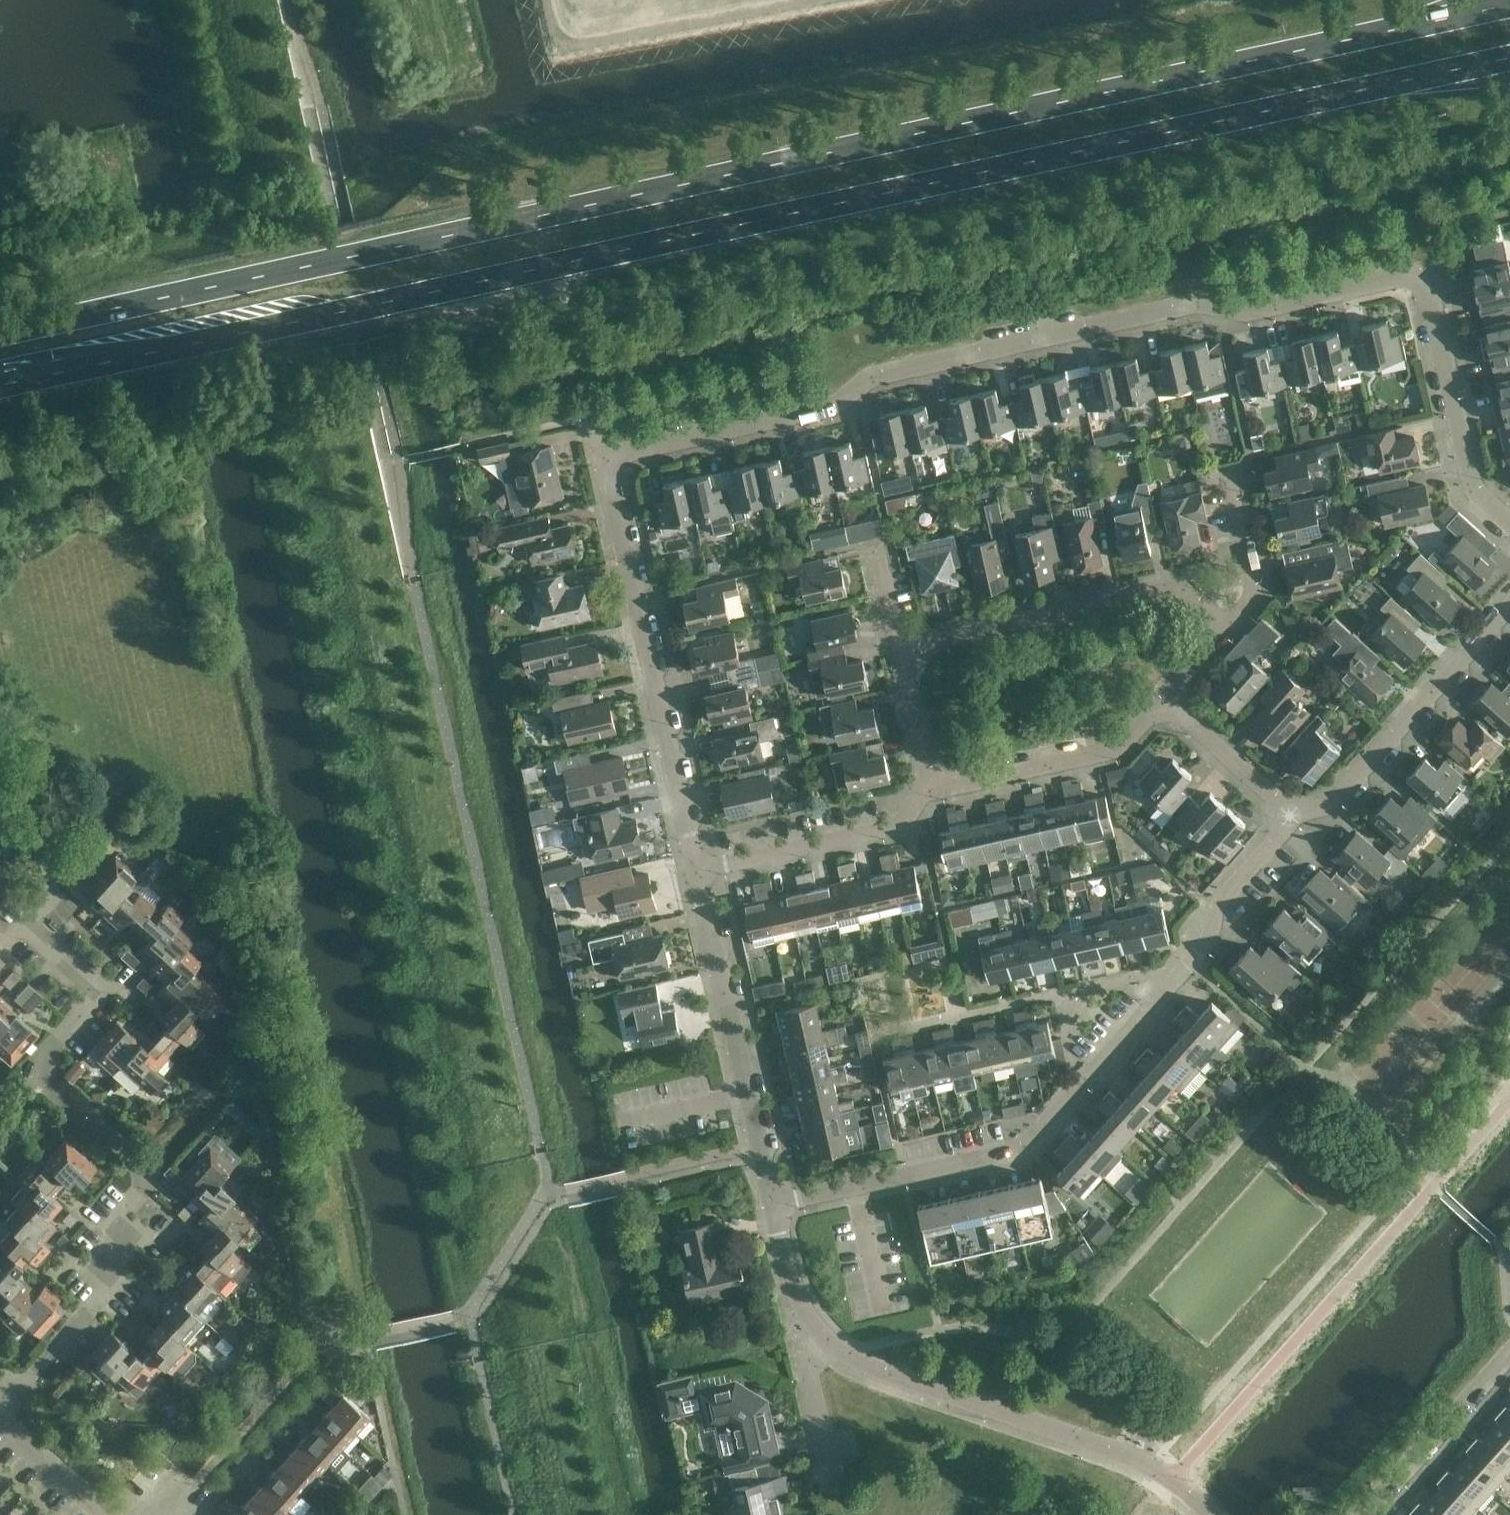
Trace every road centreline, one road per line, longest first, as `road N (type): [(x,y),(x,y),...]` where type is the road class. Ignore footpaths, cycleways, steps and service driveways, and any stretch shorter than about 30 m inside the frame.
road 1 (trunk): [(0,383),(1509,53)]
road 2 (trunk): [(1509,6),(0,336)]
road 3 (residential): [(1509,520),(1474,480),(1425,270),(1239,314),(1202,306),(874,380),(835,410),(609,460)]
road 4 (residential): [(0,1410),(135,1255),(105,1229),(150,1177),(29,1073),(99,989),(46,941),(49,884),(0,837)]
road 5 (residential): [(855,1186),(1027,1147),(1210,947),(1219,905),(1294,820)]
road 6 (residential): [(1209,1514),(1127,1459),(862,1362),(821,1335)]
road 7 (residential): [(699,872),(609,460)]
road 8 (residential): [(903,646),(1184,590),(1225,628)]
road 9 (residential): [(773,1204),(699,872)]
road 10 (residential): [(1294,820),(1333,809),(1509,611)]
road 11 (residential): [(930,788),(1117,754),(1166,703)]
road 12 (residential): [(699,872),(901,824),(930,788)]
road 13 (residential): [(1365,1514),(1509,1356)]
road 14 (residential): [(1225,628),(1256,599),(1227,468)]
road 15 (residential): [(1294,820),(1166,703)]
road 16 (residential): [(829,1483),(804,1362),(821,1335)]
road 17 (residential): [(116,1514),(0,1413)]
road 18 (residential): [(930,788),(903,646)]
road 19 (residential): [(821,1335),(800,1306),(773,1204)]
road 20 (residential): [(882,1312),(855,1186)]

